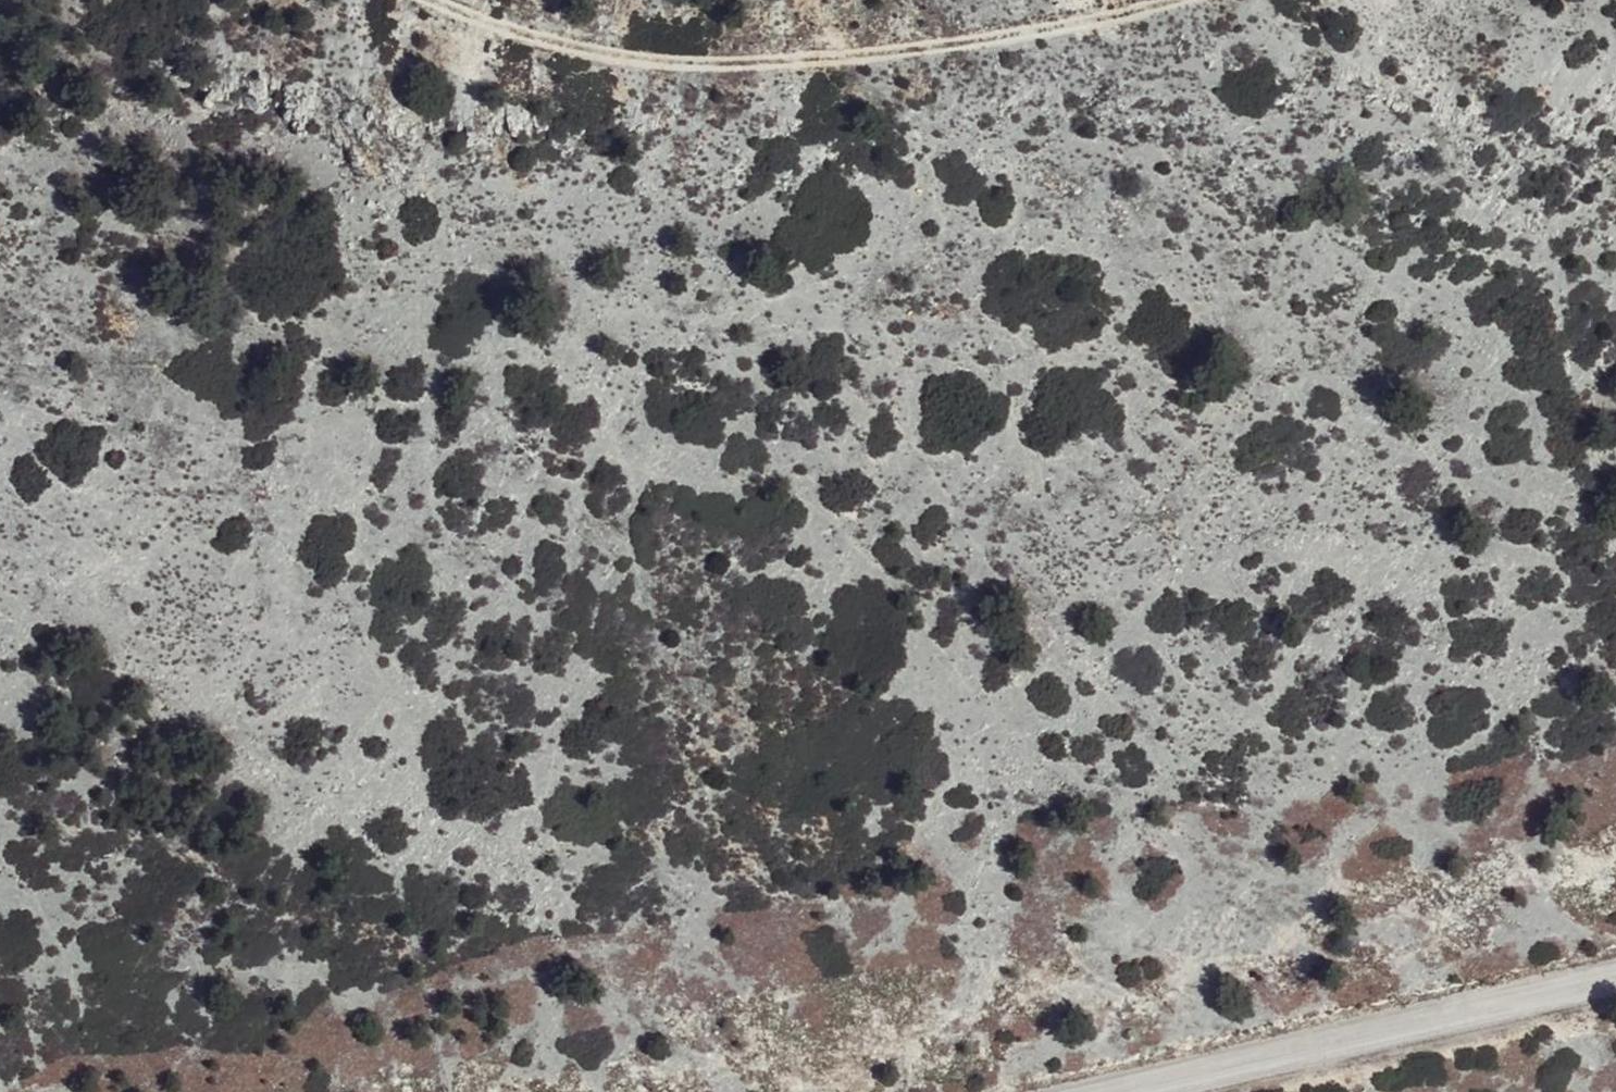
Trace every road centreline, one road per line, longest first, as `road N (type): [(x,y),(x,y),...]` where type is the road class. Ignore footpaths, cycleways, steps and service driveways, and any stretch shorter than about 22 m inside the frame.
road 1 (track): [(501,0),(658,53),(745,67),(831,62),(968,30),(1181,0)]
road 2 (unclassified): [(1615,977),(1124,1091)]

